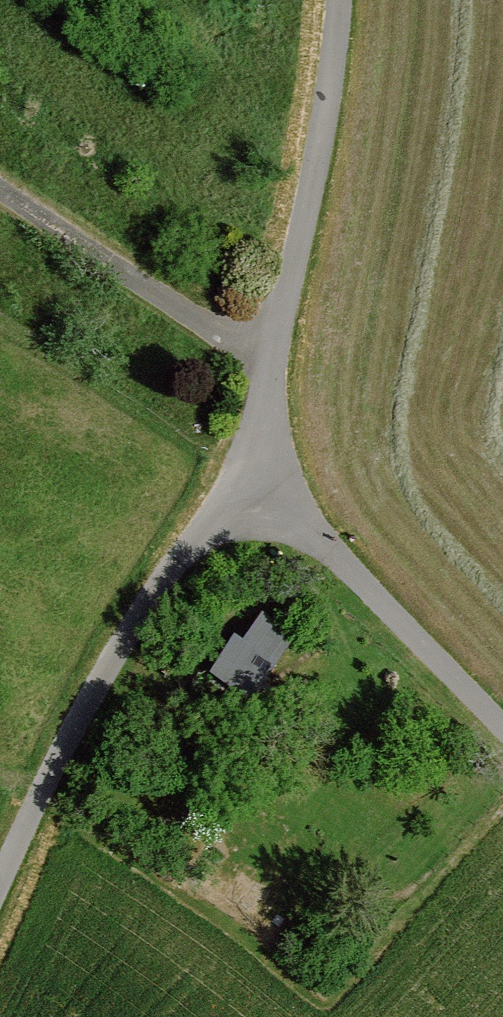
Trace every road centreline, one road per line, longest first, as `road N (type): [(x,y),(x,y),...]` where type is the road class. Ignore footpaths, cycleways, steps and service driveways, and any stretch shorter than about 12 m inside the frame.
road 1 (track): [(0,886),(99,680),(240,476)]
road 2 (unclassified): [(272,373),(315,167),(338,0)]
road 3 (track): [(0,19),(297,250)]
road 4 (unclassified): [(240,476),(325,542),(502,724)]
road 5 (unclassified): [(272,373),(0,185)]

